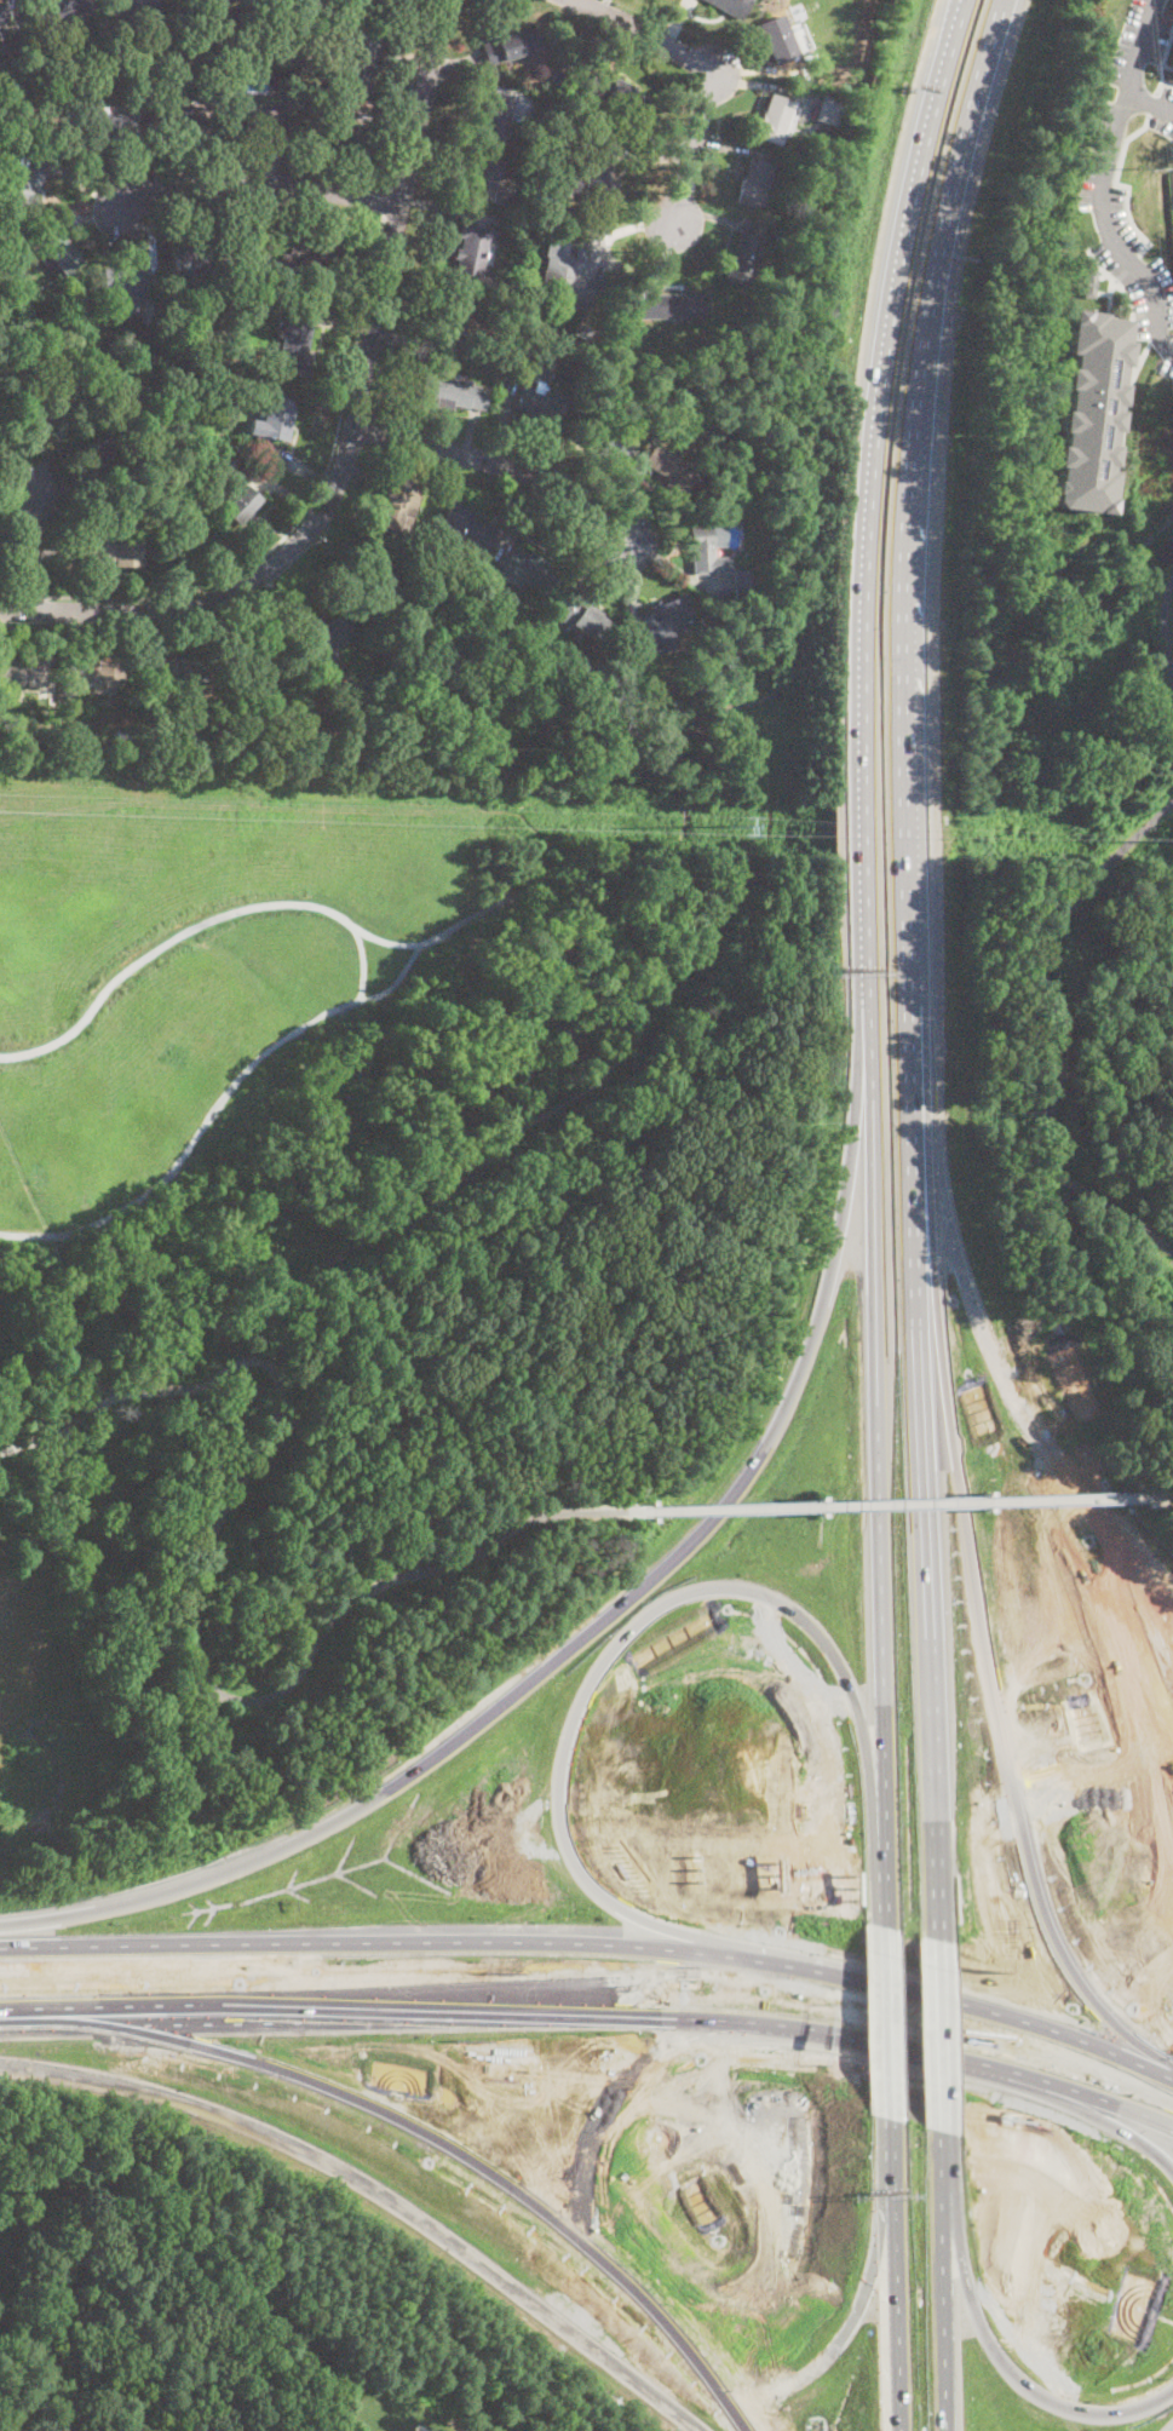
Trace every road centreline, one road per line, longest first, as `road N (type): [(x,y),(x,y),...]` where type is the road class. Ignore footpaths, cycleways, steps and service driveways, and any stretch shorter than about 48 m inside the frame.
road 1 (motorway): [(938,1941),(909,553),(924,378),(947,237),(979,91),(1010,0)]
road 2 (motorway): [(868,994),(851,1161),(824,1300),(777,1426),(714,1519),(495,1711),(397,1785),(294,1844),(121,1906),(0,1926)]
road 3 (motorway): [(801,1969),(631,1913),(599,1892),(570,1852),(562,1791),(580,1709),(610,1656),(662,1607),(713,1591),(760,1596),(806,1623),(833,1655),(868,1753),(884,1927)]
road 4 (motorway): [(964,0),(904,225),(870,444),(858,847),(868,994)]
road 5 (motorway): [(868,994),(884,1927)]
road 6 (residential): [(0,609),(201,603),(277,562),(316,521),(352,430),(447,0)]
road 7 (motorway): [(0,2064),(191,2103),(364,2182),(700,2430)]
road 8 (motorway): [(801,1969),(467,1944),(0,1949)]
road 9 (motorway): [(1137,2076),(1093,2025),(1040,1902),(925,1439)]
road 10 (motorway): [(0,2023),(518,2011)]
road 11 (motorway): [(1172,2389),(1131,2409),(1093,2413),(1048,2398),(1016,2374),(968,2288),(942,2131)]
road 12 (motorway): [(1172,2089),(878,1985),(801,1969)]
road 13 (motorway): [(518,2011),(633,2012),(849,2036)]
road 14 (residential): [(671,222),(713,71),(573,0)]
road 15 (motorway): [(890,2117),(900,2430)]
road 16 (residential): [(352,430),(518,470),(629,544)]
road 17 (motorway): [(945,2430),(942,2131)]
road 18 (residential): [(402,207),(245,184),(149,191),(119,213)]
road 19 (motorway): [(999,2073),(1120,2128),(1172,2170)]
road 20 (motorway): [(884,1927),(890,2117)]
road 21 (motorway): [(942,2131),(938,1941)]
road 22 (motorway): [(999,2073),(1172,2127)]
road 23 (motorway): [(849,2036),(999,2073)]
road 24 (residential): [(30,610),(34,487)]

